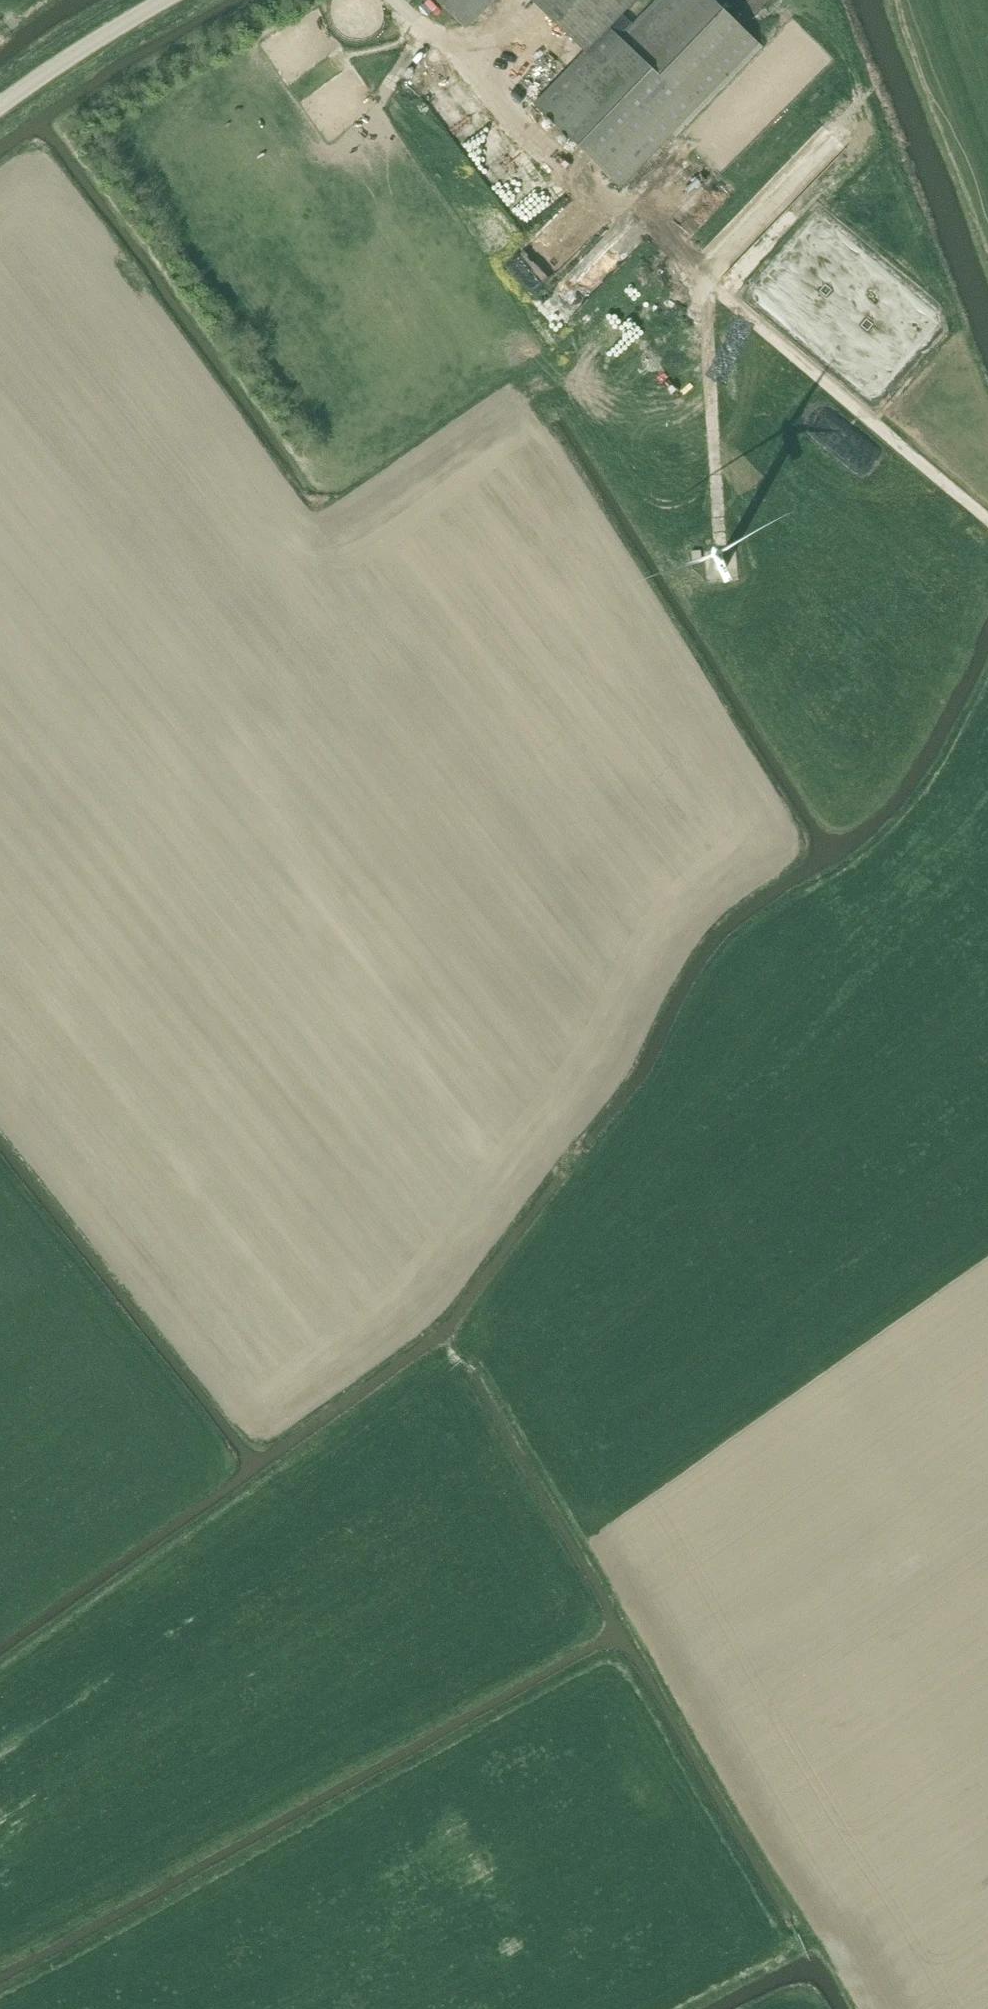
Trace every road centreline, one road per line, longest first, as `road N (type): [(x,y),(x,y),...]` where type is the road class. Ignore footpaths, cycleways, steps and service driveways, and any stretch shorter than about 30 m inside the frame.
road 1 (unclassified): [(0,107),(164,0)]

